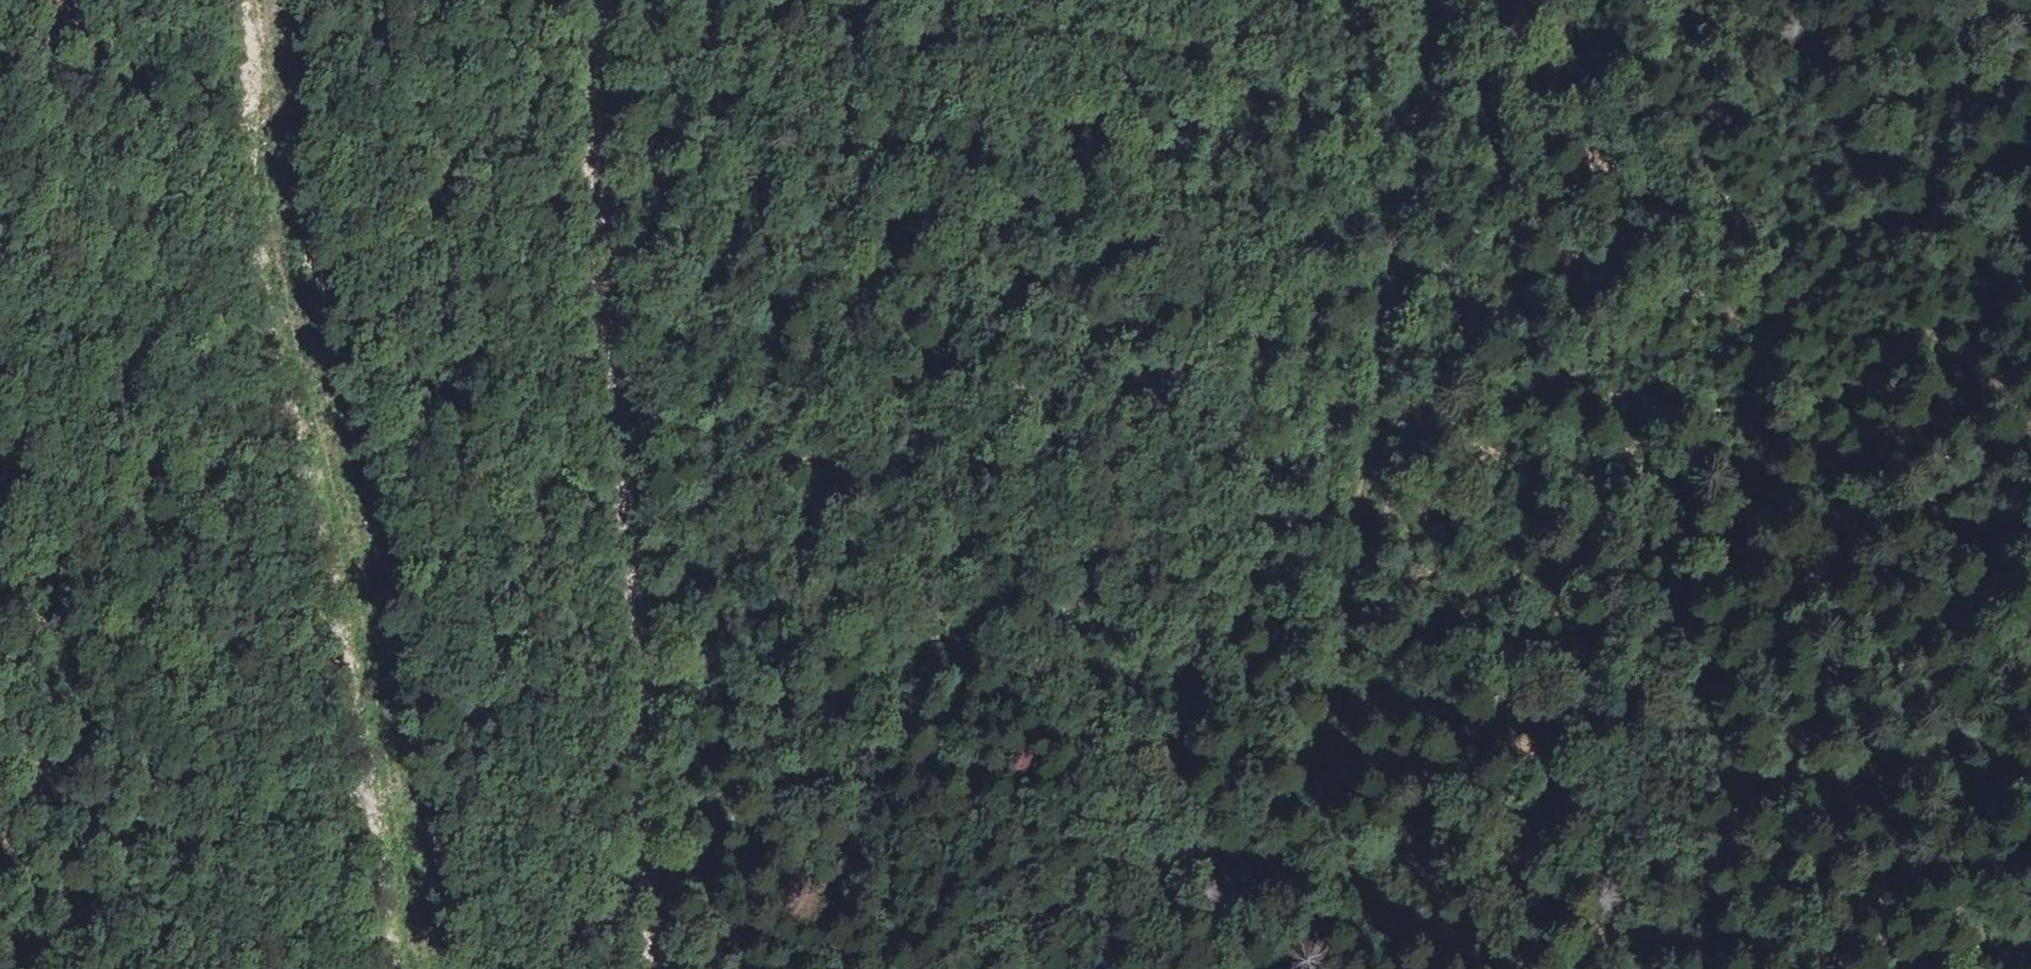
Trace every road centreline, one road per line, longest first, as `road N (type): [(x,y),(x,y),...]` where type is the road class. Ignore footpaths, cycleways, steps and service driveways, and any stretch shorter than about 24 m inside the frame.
road 1 (track): [(1425,0),(1386,425),(1327,765),(1412,968)]
road 2 (track): [(455,968),(347,523),(272,0)]
road 3 (track): [(651,968),(614,0)]

